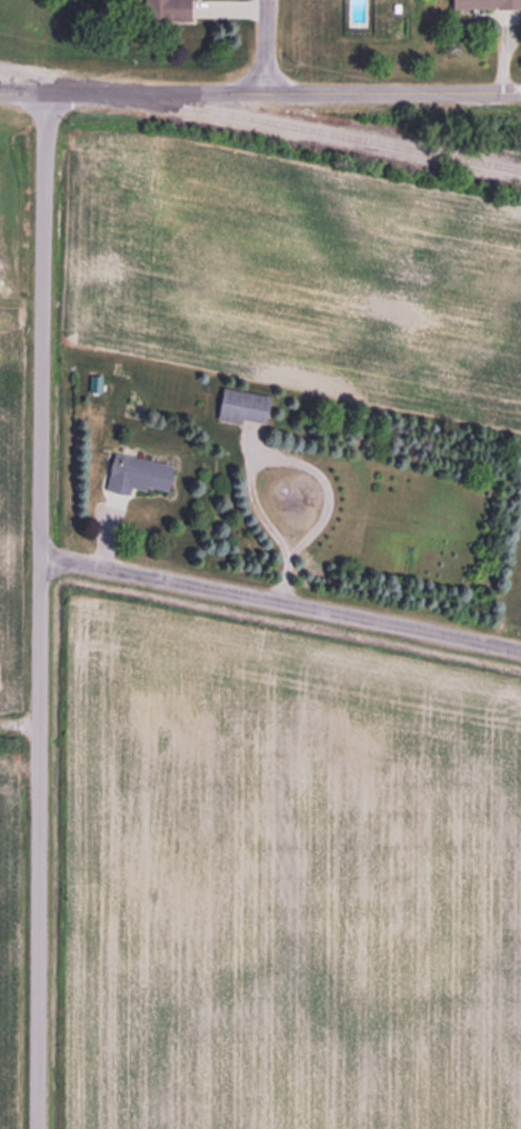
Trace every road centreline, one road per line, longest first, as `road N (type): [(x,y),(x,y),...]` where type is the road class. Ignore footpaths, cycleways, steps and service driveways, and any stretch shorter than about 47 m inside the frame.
road 1 (residential): [(39,1128),(48,93)]
road 2 (residential): [(520,93),(0,93)]
road 3 (residential): [(520,653),(42,559)]

